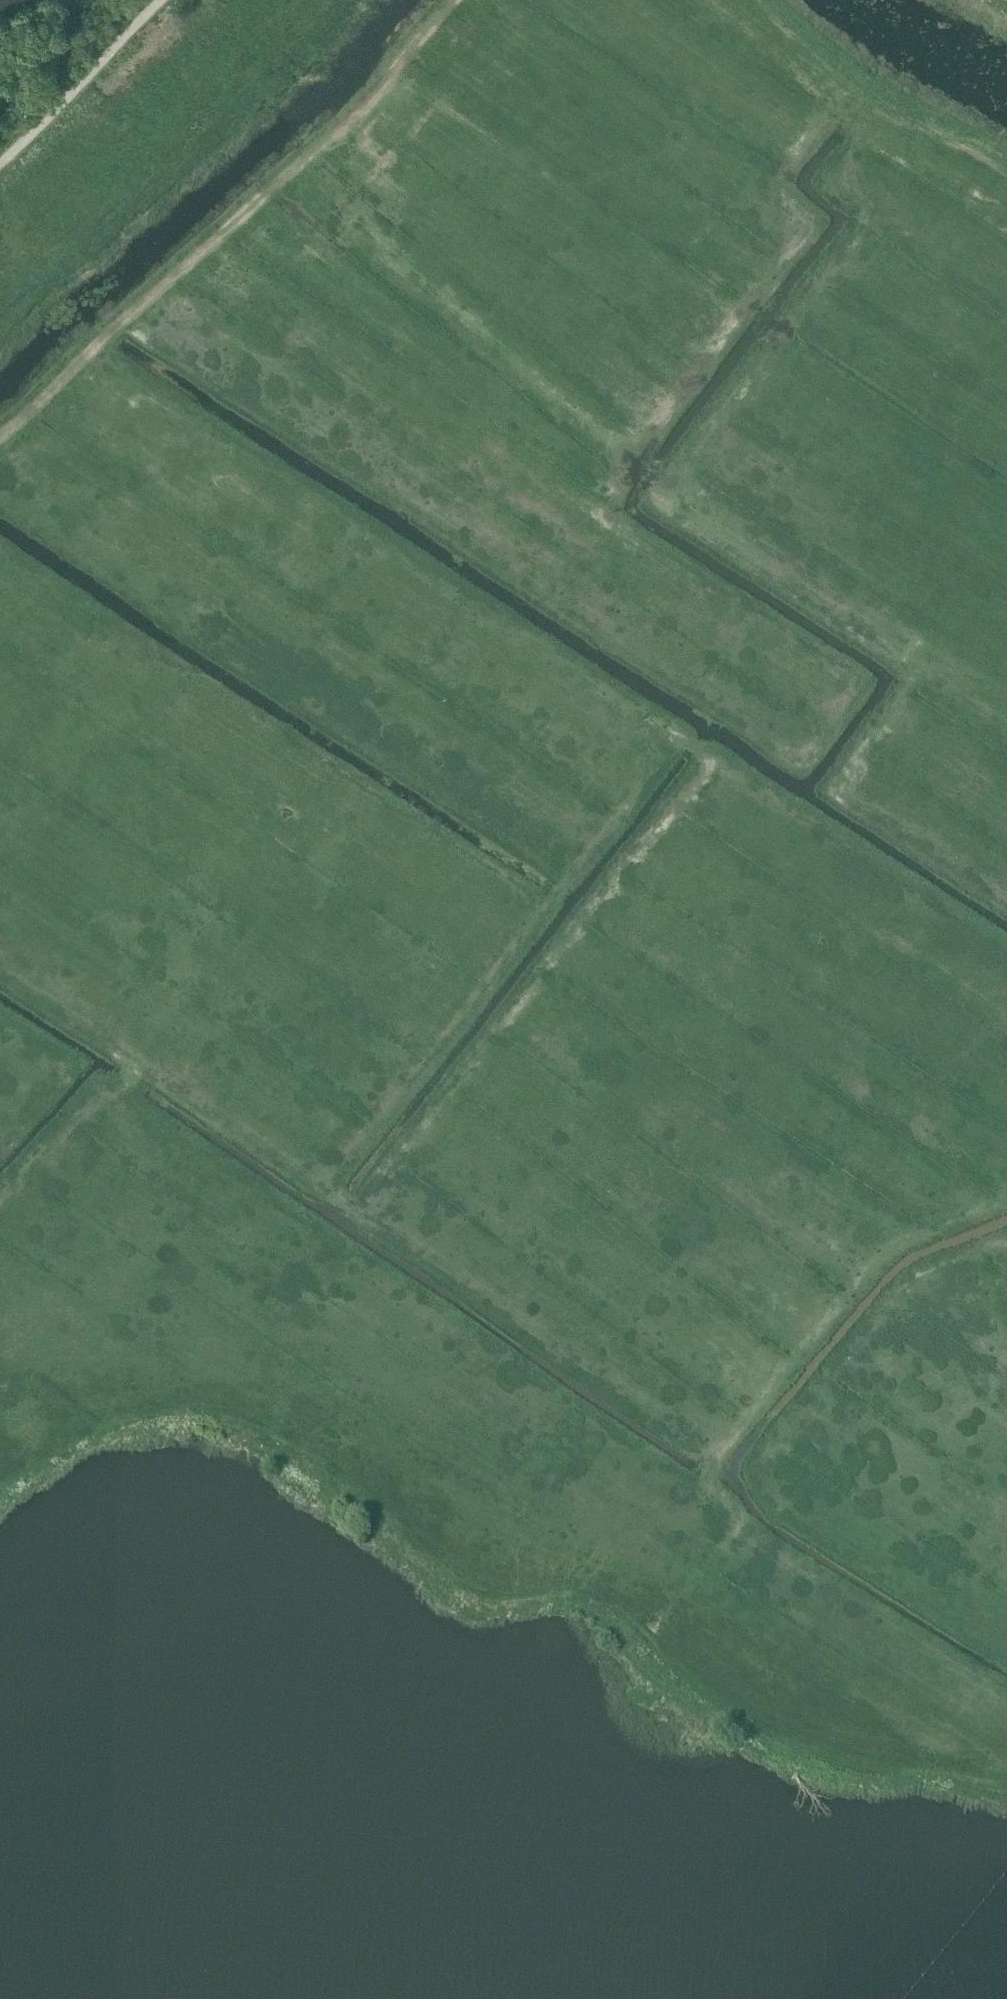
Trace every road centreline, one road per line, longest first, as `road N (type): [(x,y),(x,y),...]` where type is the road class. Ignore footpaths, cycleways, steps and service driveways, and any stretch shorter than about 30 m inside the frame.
road 1 (track): [(456,0),(413,42),(382,91),(0,435)]

